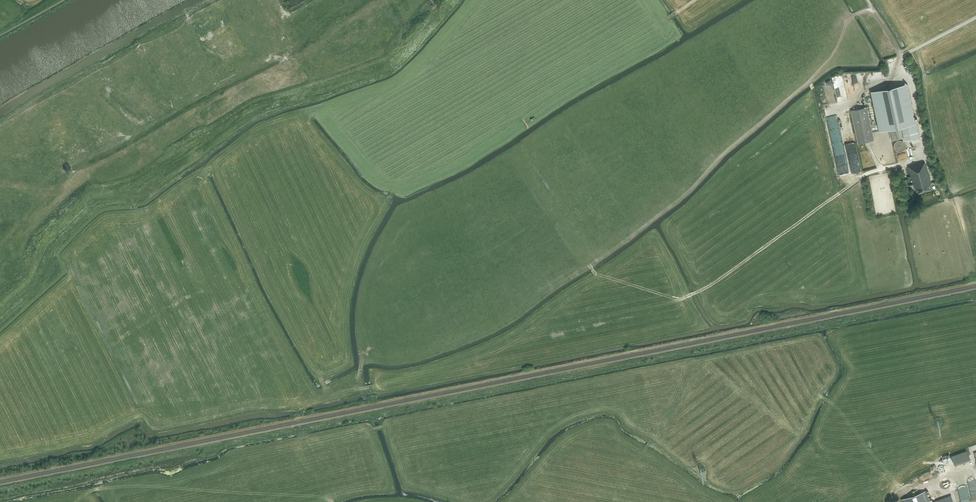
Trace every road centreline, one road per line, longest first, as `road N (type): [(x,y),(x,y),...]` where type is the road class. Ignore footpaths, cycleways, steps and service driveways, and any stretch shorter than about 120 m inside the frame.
road 1 (track): [(681,299),(868,173),(927,159)]
road 2 (track): [(867,0),(901,57),(892,78),(837,109)]

